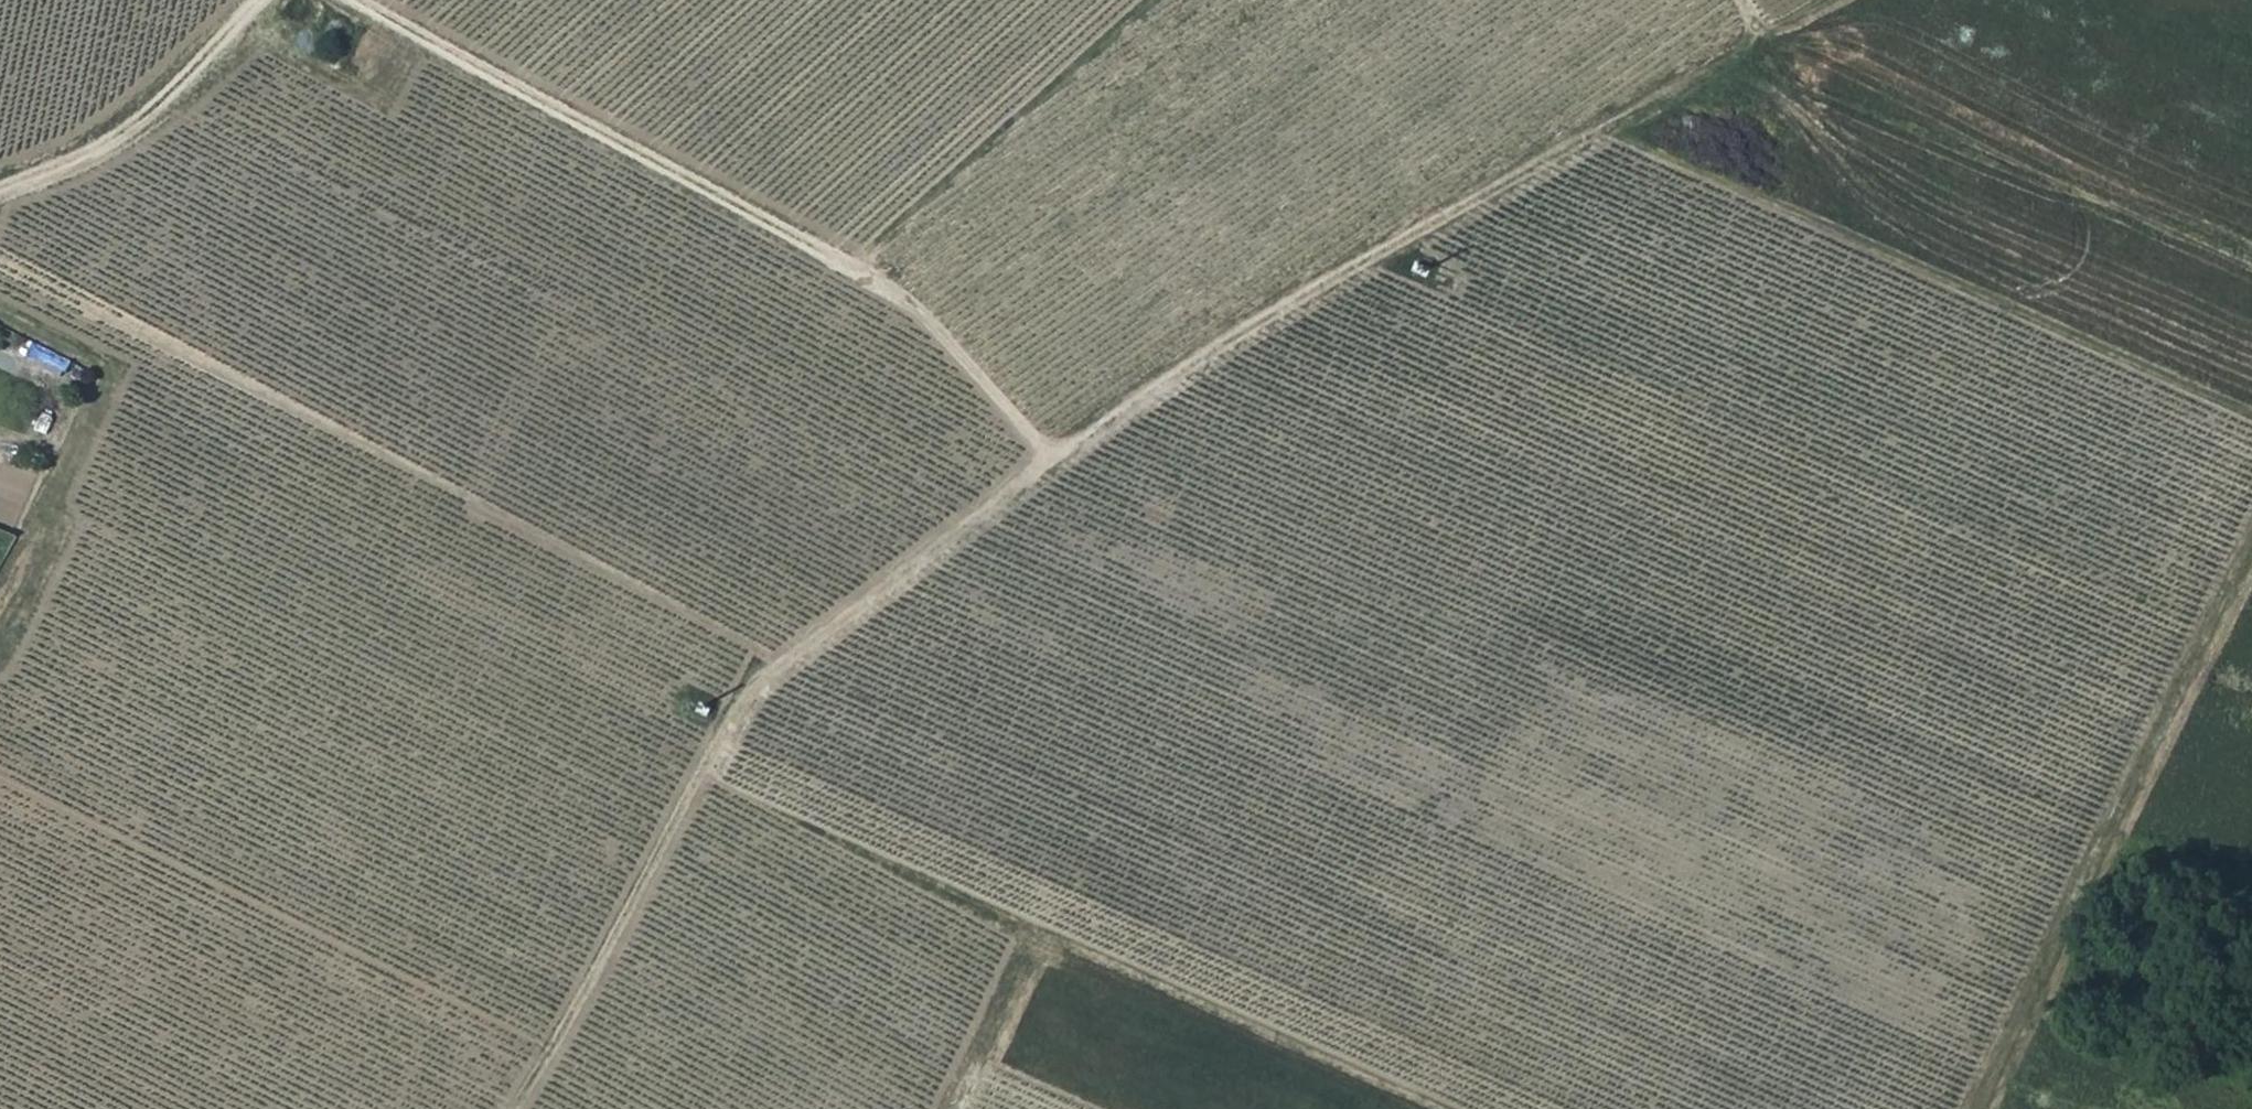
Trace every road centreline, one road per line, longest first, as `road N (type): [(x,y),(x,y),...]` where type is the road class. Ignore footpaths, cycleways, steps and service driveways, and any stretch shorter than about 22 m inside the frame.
road 1 (track): [(2251,541),(1971,1108)]
road 2 (track): [(0,198),(117,147),(204,88),(279,0)]
road 3 (track): [(1738,0),(1763,38),(1842,0)]

